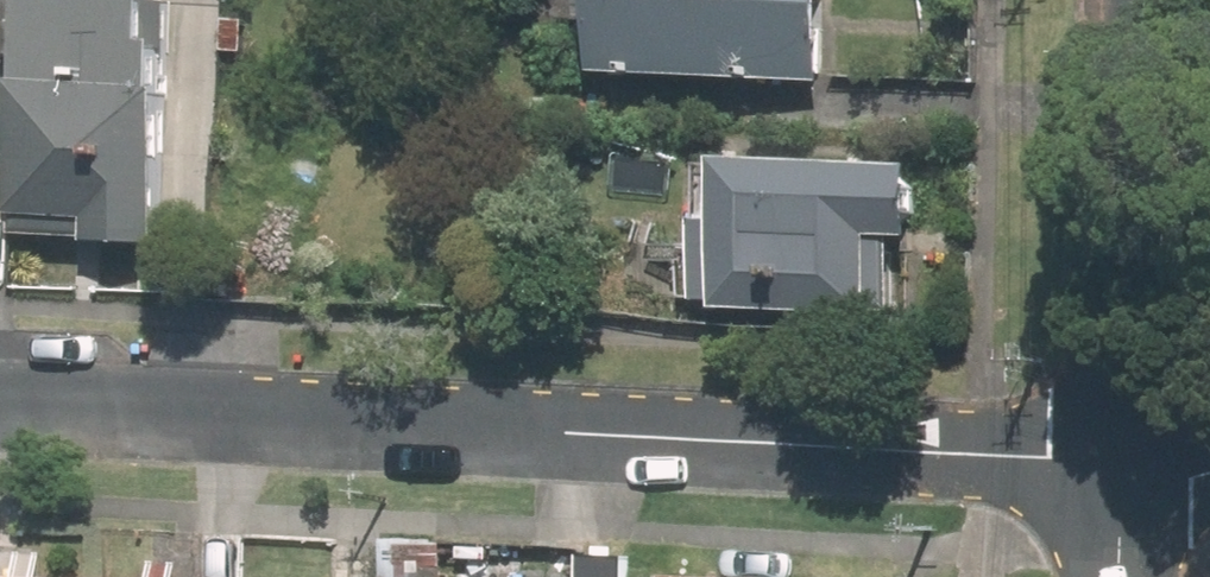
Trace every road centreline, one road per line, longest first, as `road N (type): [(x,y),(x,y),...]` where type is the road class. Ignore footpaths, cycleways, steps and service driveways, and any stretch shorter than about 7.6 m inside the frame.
road 1 (residential): [(0,409),(1122,462)]
road 2 (residential): [(1122,462),(1143,0)]

